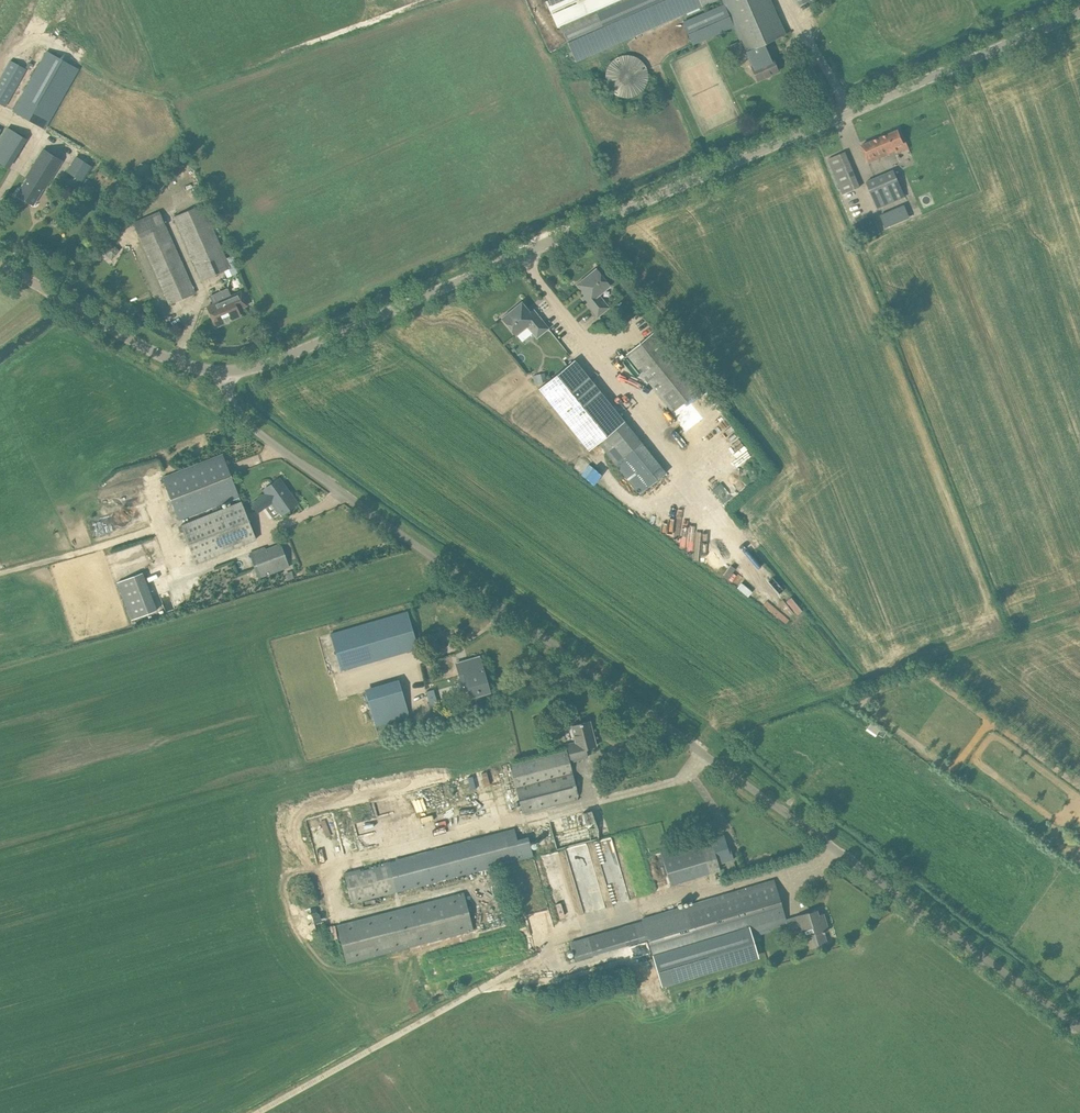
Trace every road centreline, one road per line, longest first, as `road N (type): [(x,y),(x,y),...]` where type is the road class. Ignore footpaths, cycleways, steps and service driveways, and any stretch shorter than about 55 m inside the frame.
road 1 (unclassified): [(1079,1025),(245,428),(230,407),(227,374)]
road 2 (unclassified): [(227,374),(261,368),(1079,12)]
road 3 (unclassified): [(227,374),(177,363),(123,338),(0,265)]

